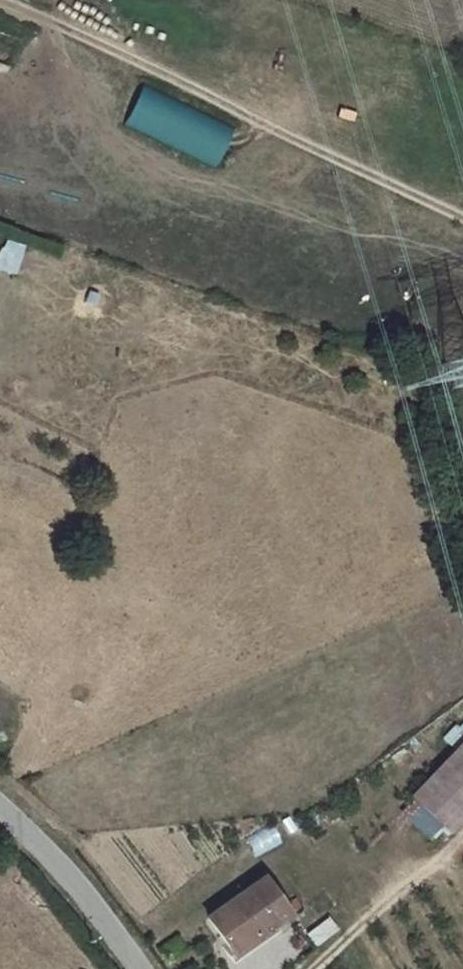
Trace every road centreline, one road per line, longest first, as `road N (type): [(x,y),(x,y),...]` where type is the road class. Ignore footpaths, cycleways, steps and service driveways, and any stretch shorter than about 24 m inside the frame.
road 1 (track): [(0,0),(462,218)]
road 2 (unclassified): [(136,968),(101,914),(0,810)]

